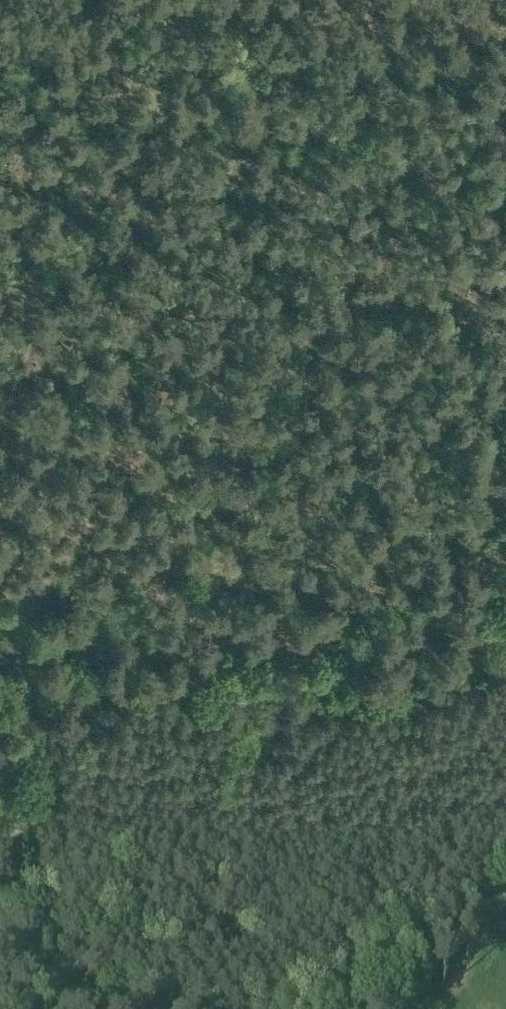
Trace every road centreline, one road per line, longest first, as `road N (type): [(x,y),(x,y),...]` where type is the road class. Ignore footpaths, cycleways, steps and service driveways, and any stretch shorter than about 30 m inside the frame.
road 1 (track): [(505,620),(0,645)]

